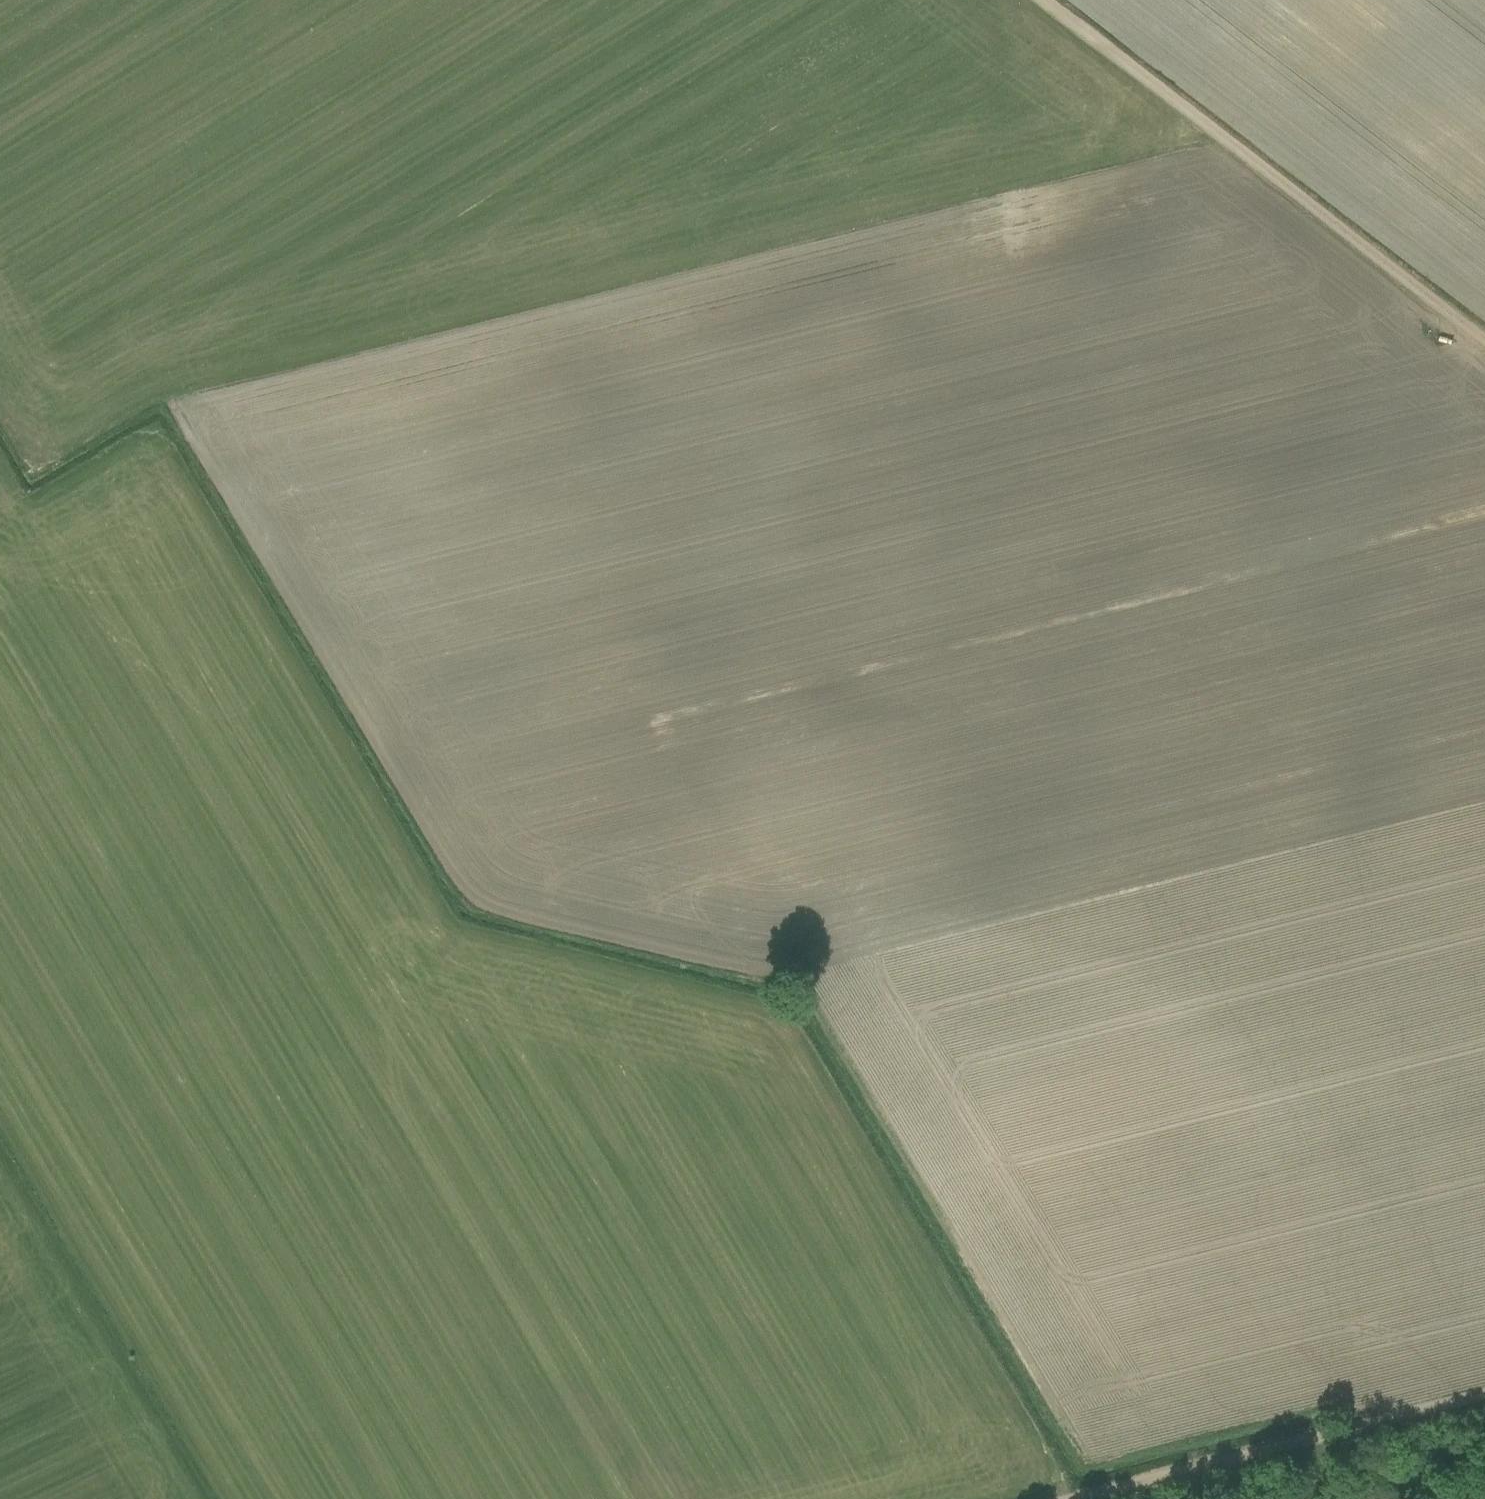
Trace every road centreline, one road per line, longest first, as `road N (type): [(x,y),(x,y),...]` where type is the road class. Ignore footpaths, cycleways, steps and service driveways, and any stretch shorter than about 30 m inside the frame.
road 1 (track): [(1484,343),(1042,0)]
road 2 (track): [(1091,1498),(1484,1398)]

